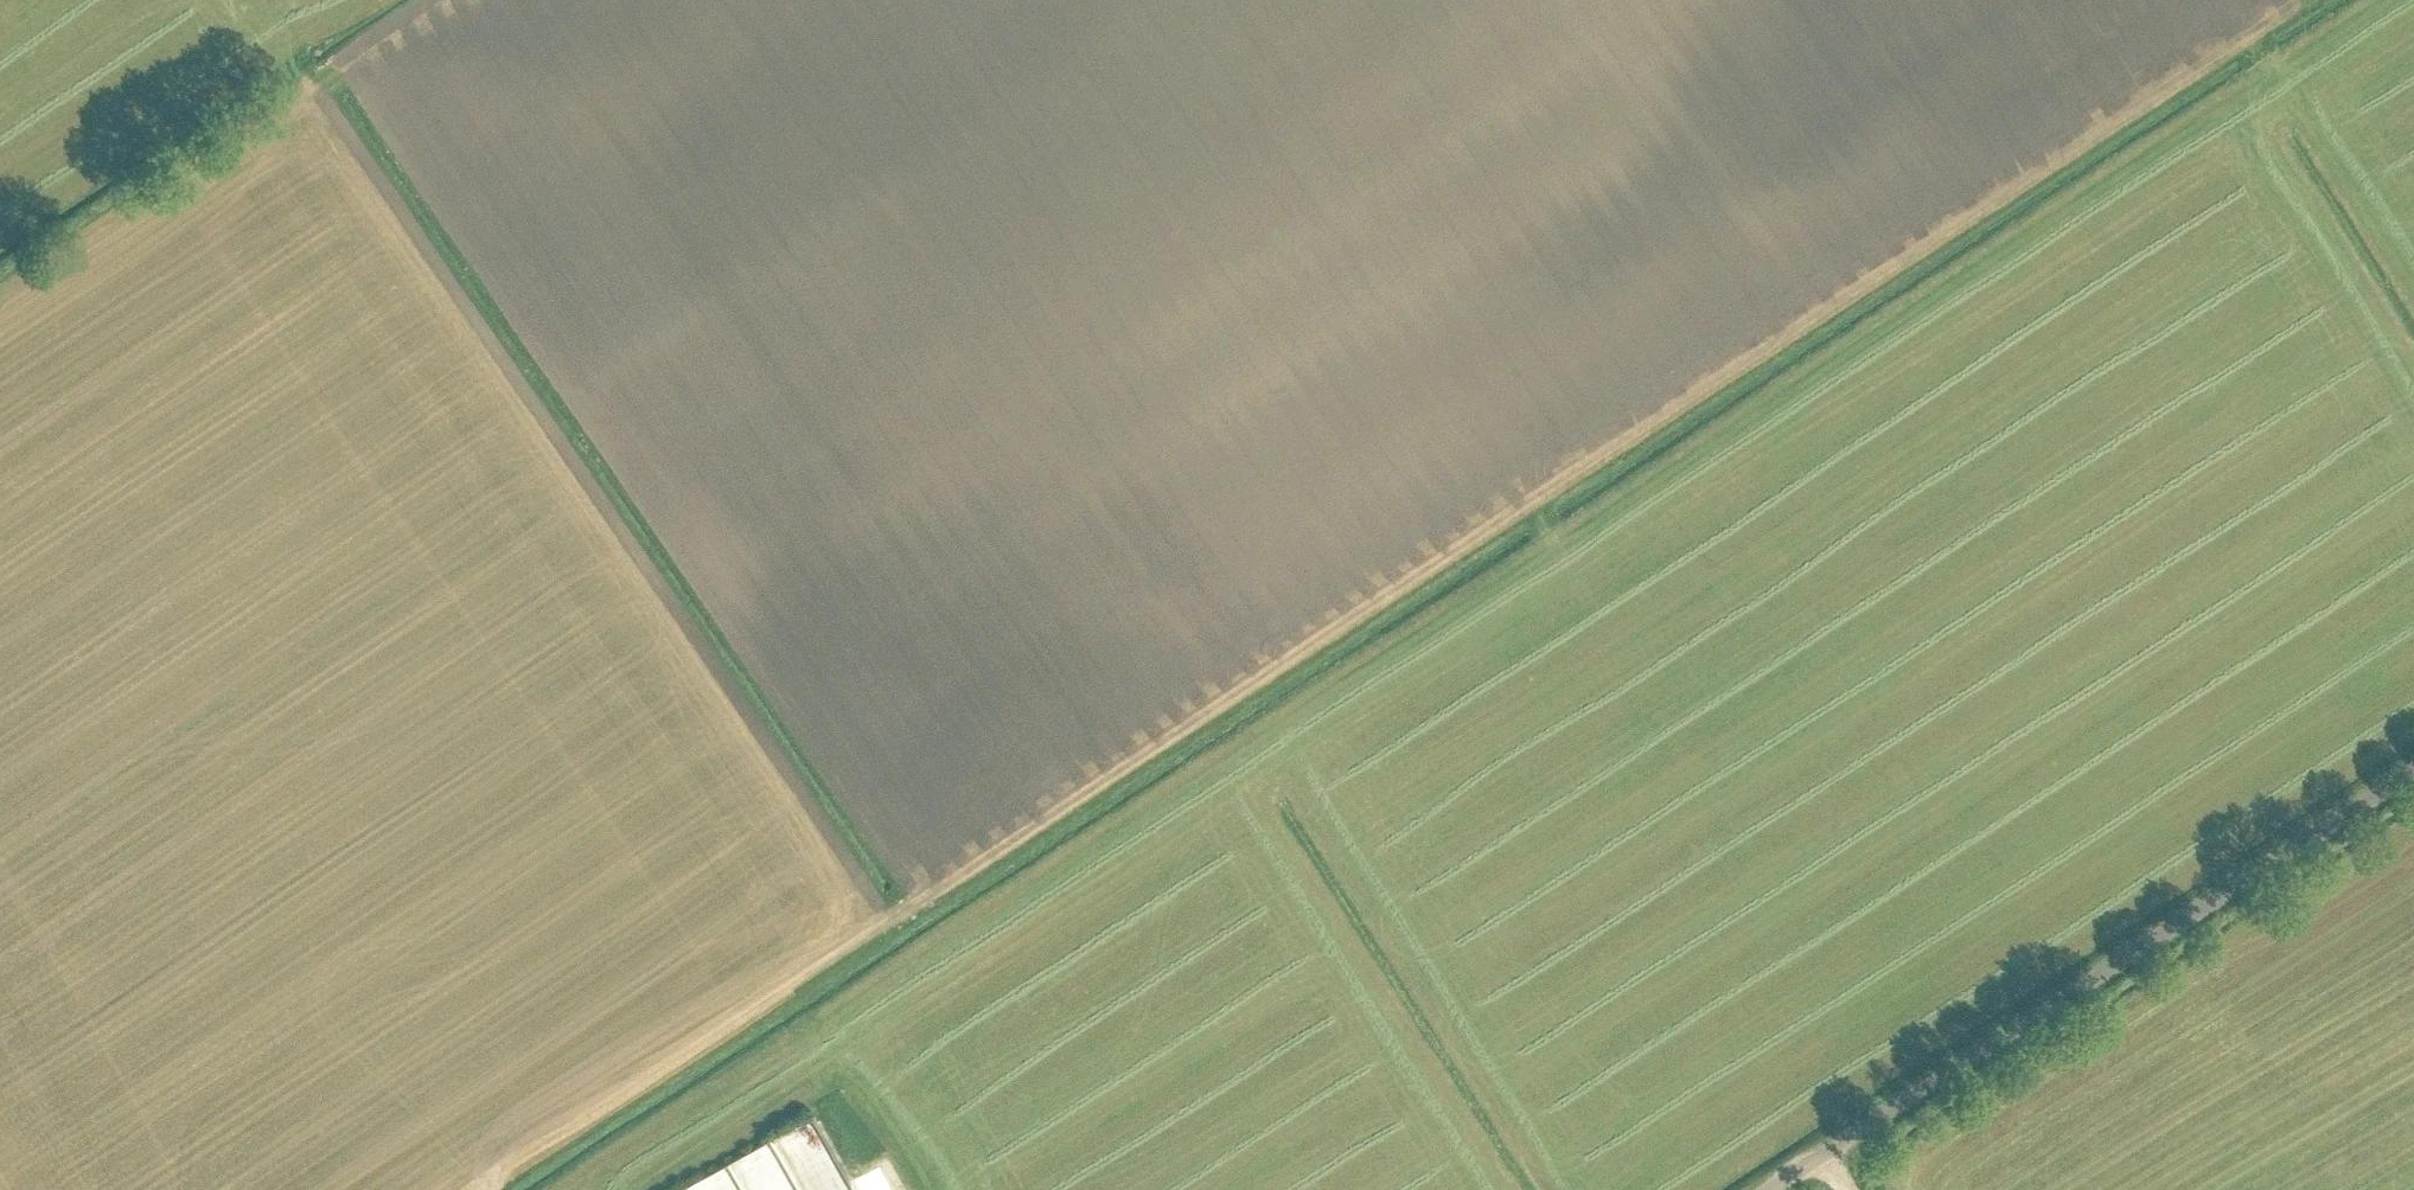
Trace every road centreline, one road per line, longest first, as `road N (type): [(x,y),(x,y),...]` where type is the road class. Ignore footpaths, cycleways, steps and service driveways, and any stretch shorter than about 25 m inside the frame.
road 1 (unclassified): [(1762,1189),(2413,767)]

